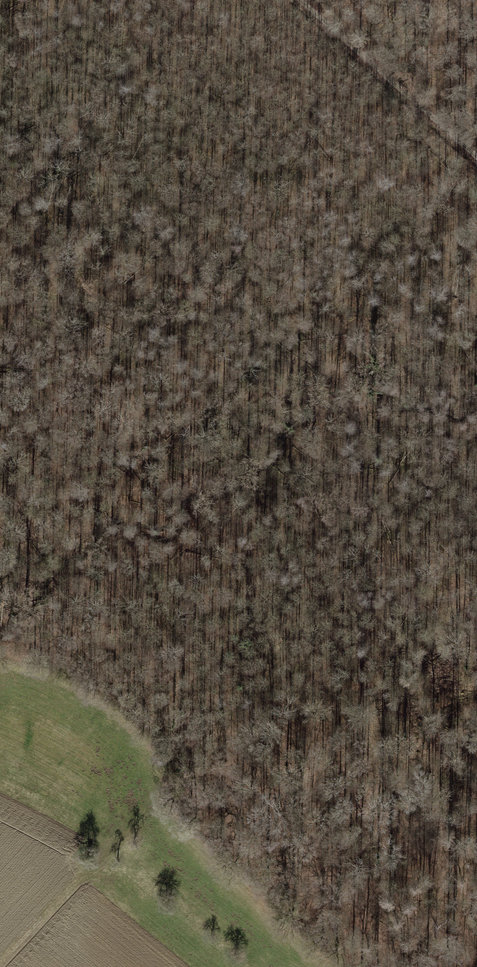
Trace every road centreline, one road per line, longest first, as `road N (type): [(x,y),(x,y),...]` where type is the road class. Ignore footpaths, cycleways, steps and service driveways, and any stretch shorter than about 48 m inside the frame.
road 1 (track): [(0,958),(177,769),(203,822),(347,966)]
road 2 (track): [(177,769),(398,514),(476,462)]
road 3 (track): [(0,221),(203,0)]
road 4 (track): [(286,0),(476,165)]

